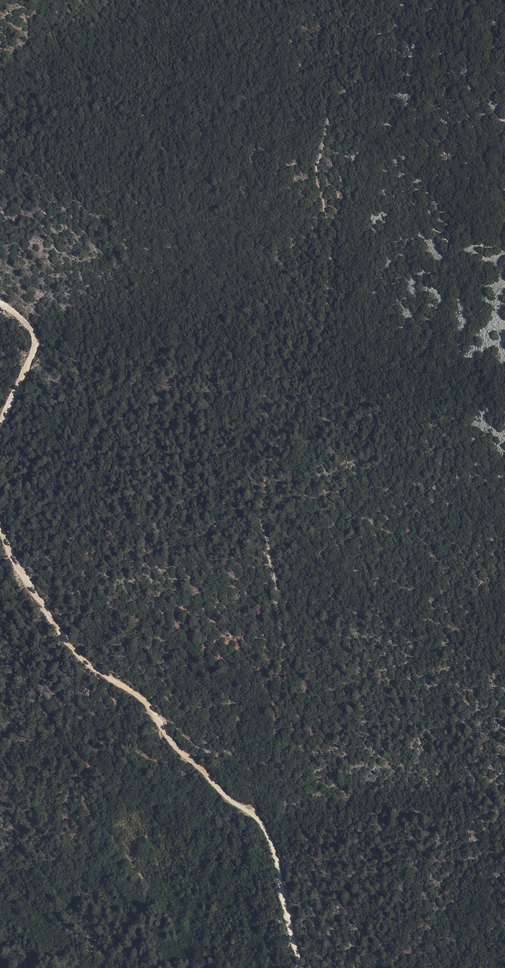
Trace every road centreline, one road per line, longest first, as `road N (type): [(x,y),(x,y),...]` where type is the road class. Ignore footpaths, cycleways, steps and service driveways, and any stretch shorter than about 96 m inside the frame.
road 1 (track): [(0,523),(82,659),(147,703),(181,749),(253,810),(272,837),(305,967)]
road 2 (track): [(0,301),(35,335),(0,432)]

